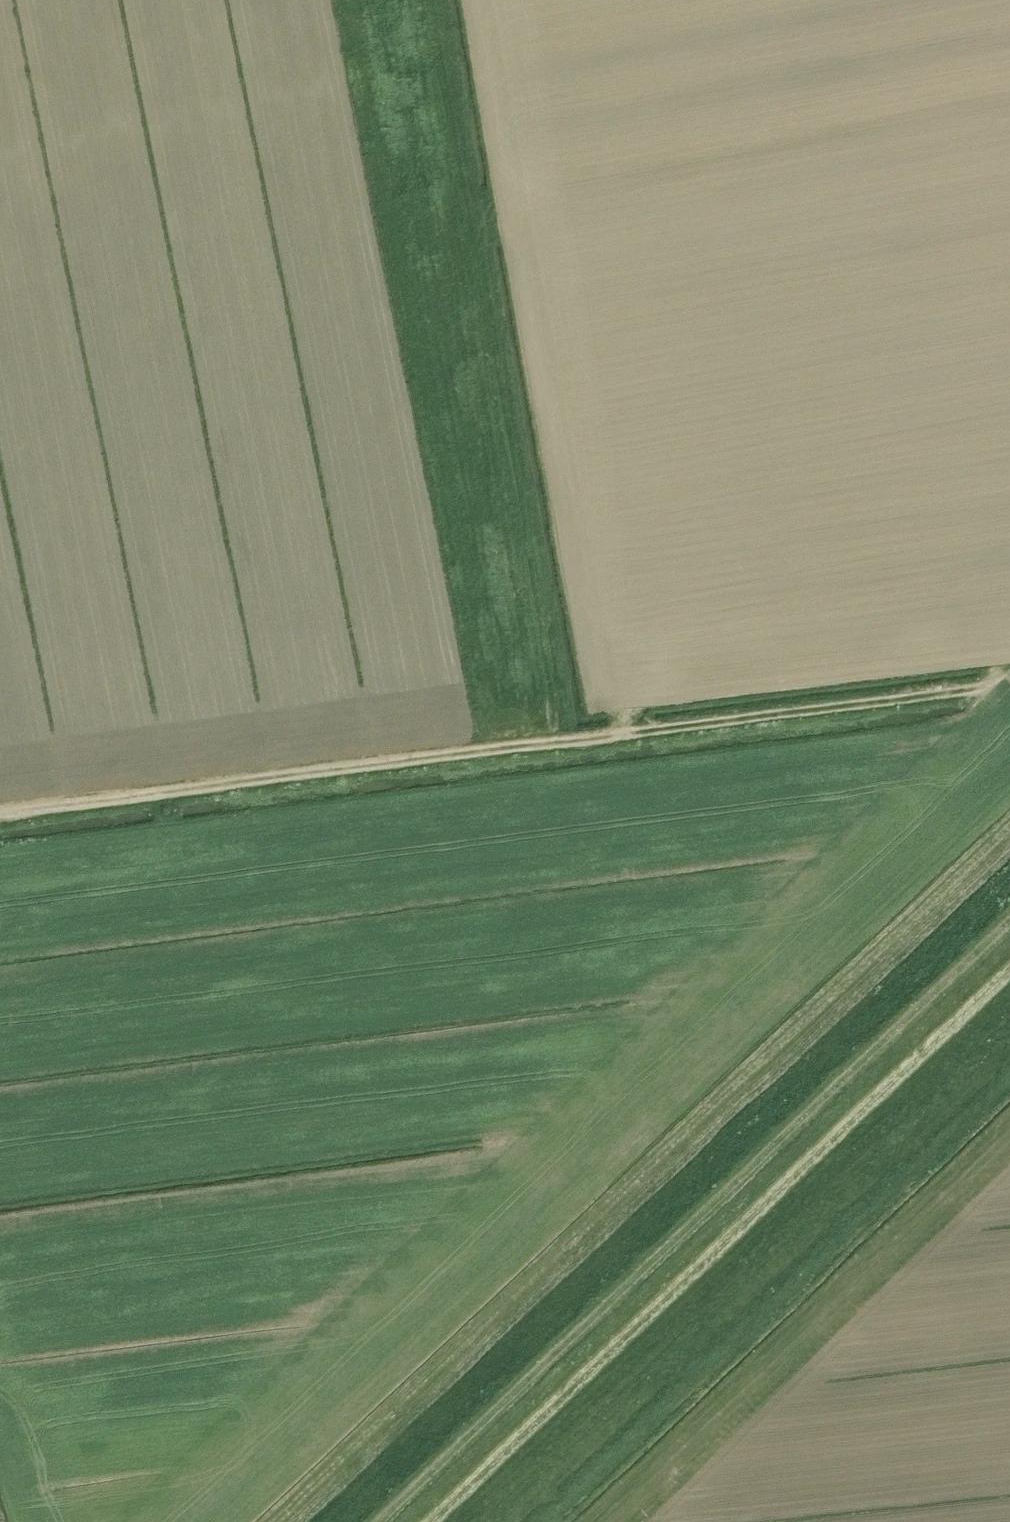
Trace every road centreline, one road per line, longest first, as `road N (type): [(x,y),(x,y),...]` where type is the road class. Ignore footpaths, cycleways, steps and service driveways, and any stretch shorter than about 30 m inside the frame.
road 1 (track): [(0,819),(986,688)]
road 2 (track): [(380,1521),(1009,923)]

